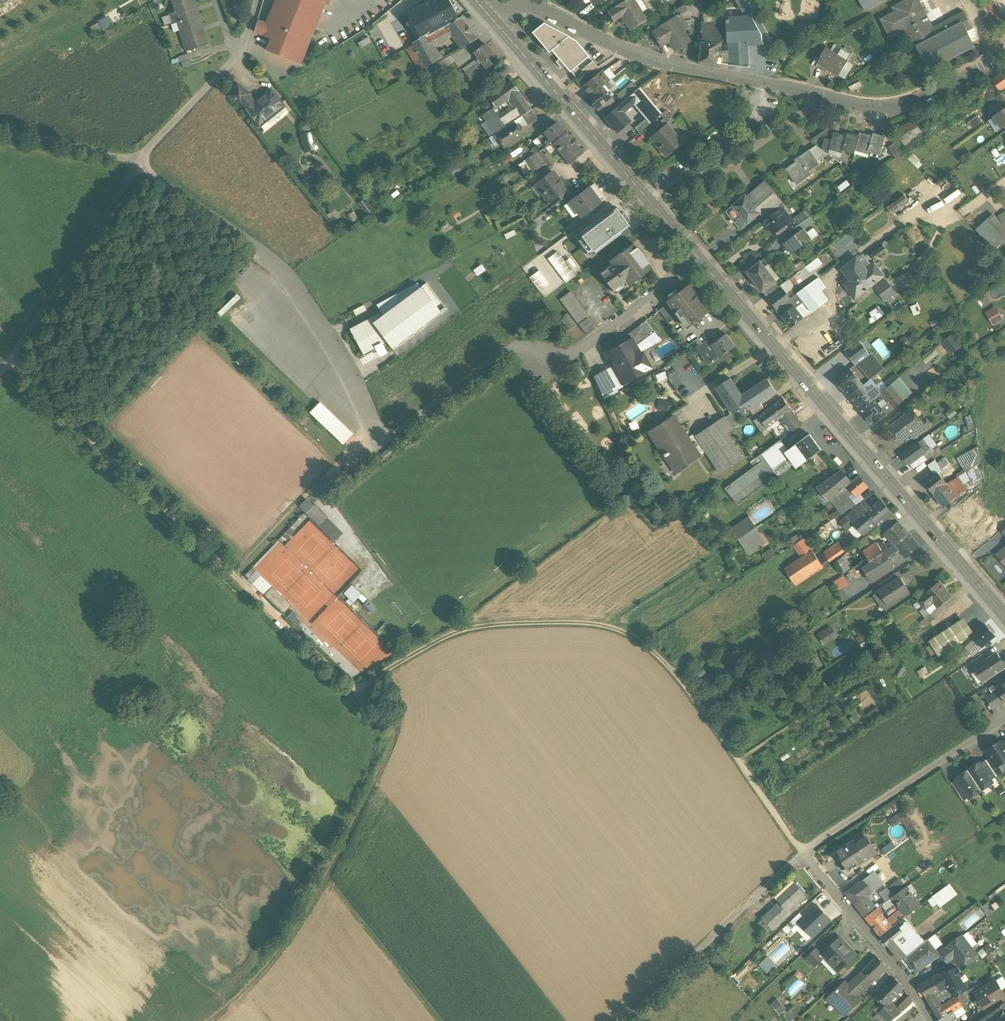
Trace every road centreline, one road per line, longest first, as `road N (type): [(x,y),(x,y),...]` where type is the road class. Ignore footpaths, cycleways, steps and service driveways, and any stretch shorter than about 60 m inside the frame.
road 1 (track): [(625,1020),(804,854),(667,663),(602,630),(492,631),(442,647),(363,697),(7,361)]
road 2 (residential): [(1004,56),(912,103),(881,108),(634,55),(530,5),(491,19)]
road 3 (primary): [(1004,616),(699,260)]
road 4 (residential): [(1004,720),(804,854),(932,1020)]
road 5 (track): [(363,697),(399,738),(388,774),(279,952),(211,1020)]
road 6 (track): [(0,136),(136,164),(0,372)]
road 7 (primary): [(699,260),(491,19)]
road 8 (track): [(328,876),(442,1020)]
road 9 (residential): [(699,260),(569,352)]
road 10 (track): [(678,675),(807,594)]

